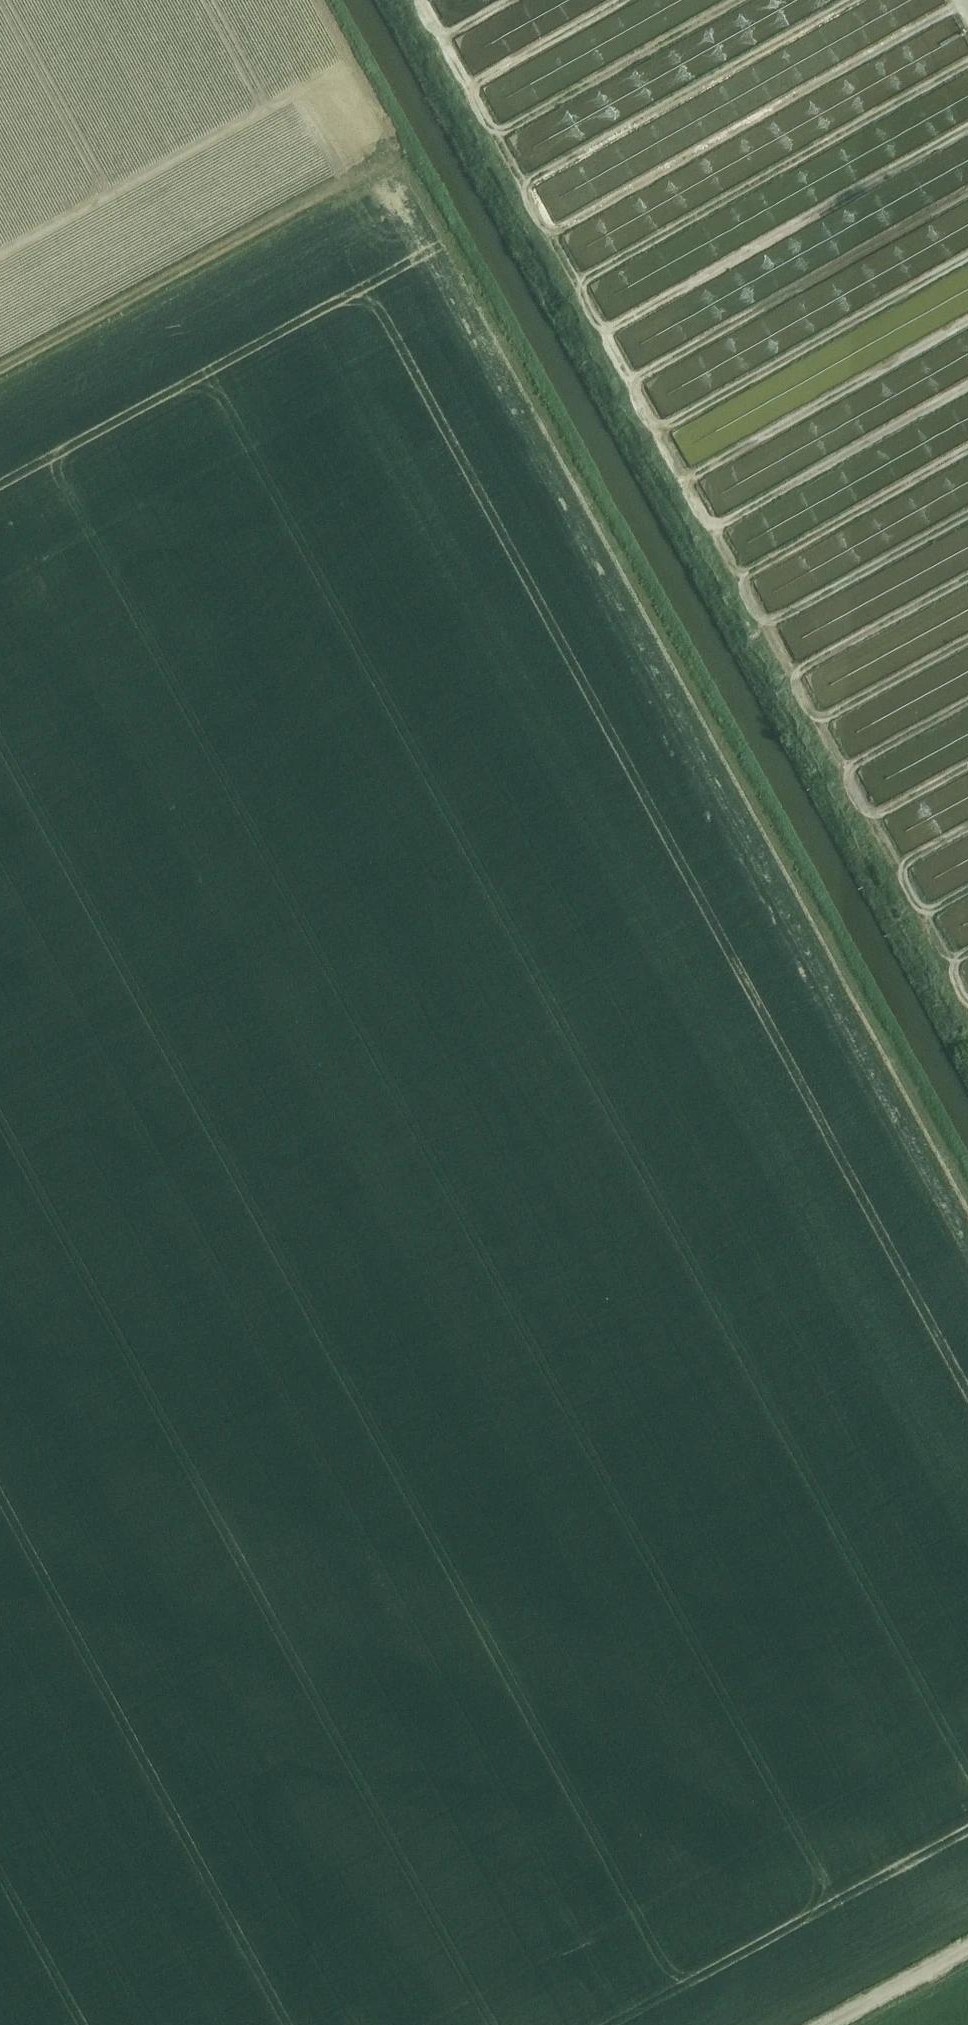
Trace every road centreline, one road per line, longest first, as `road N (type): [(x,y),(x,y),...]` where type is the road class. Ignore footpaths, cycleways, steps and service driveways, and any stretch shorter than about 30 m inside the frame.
road 1 (track): [(355,177),(0,371)]
road 2 (unclassified): [(967,1948),(826,2024)]

